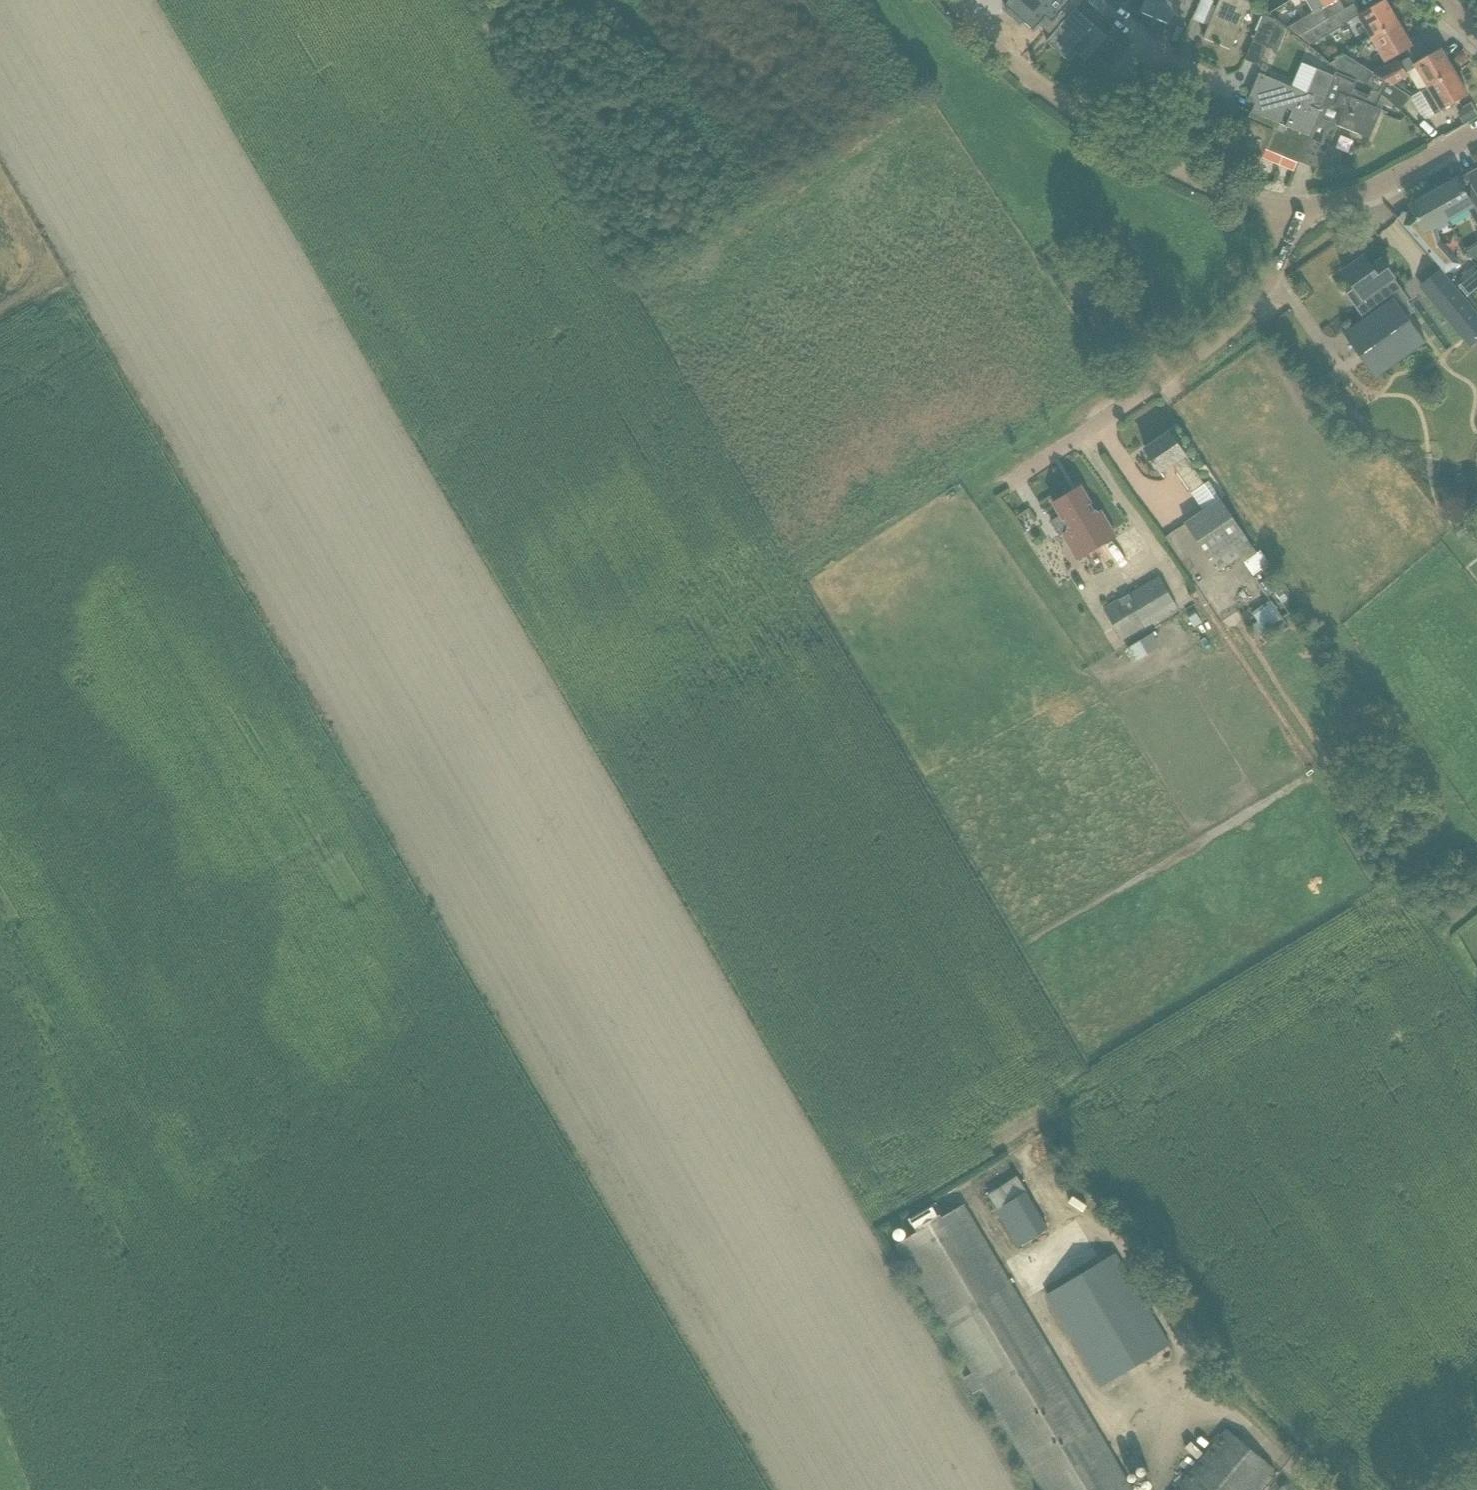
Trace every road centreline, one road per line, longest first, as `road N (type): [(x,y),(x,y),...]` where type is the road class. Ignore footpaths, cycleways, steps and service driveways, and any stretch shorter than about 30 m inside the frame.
road 1 (residential): [(1013,478),(1226,336),(1268,291),(1286,247),(1287,211)]
road 2 (residential): [(1081,114),(1139,46),(1211,80),(1173,166)]
road 3 (residential): [(1287,211),(1379,186),(1476,132)]
road 4 (residential): [(956,2),(1081,114)]
road 5 (residential): [(1173,166),(1287,211)]

